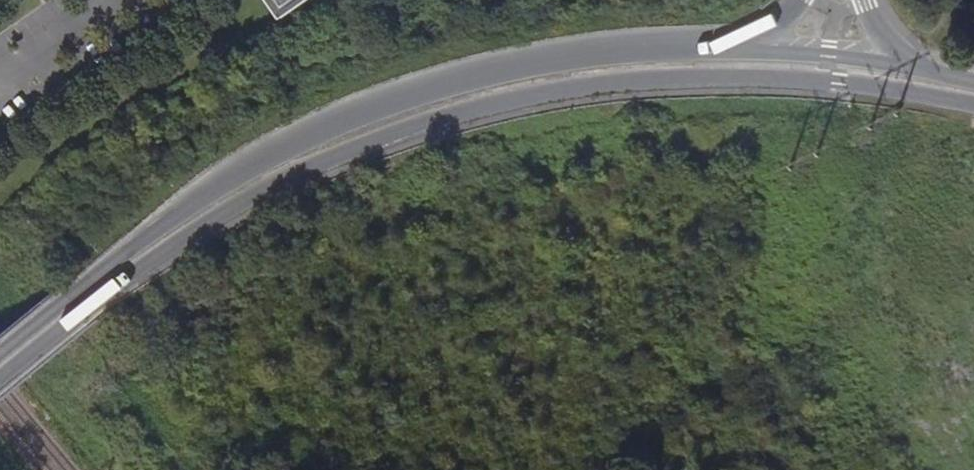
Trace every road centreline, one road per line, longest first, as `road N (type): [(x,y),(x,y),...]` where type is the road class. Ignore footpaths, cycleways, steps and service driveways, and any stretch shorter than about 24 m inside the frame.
road 1 (secondary): [(0,382),(81,312),(255,194),(464,110),(630,79),(839,81),(973,101)]
road 2 (secondary): [(710,52),(539,61),(314,128),(180,212),(0,354)]
road 3 (secondary): [(918,69),(710,52)]

